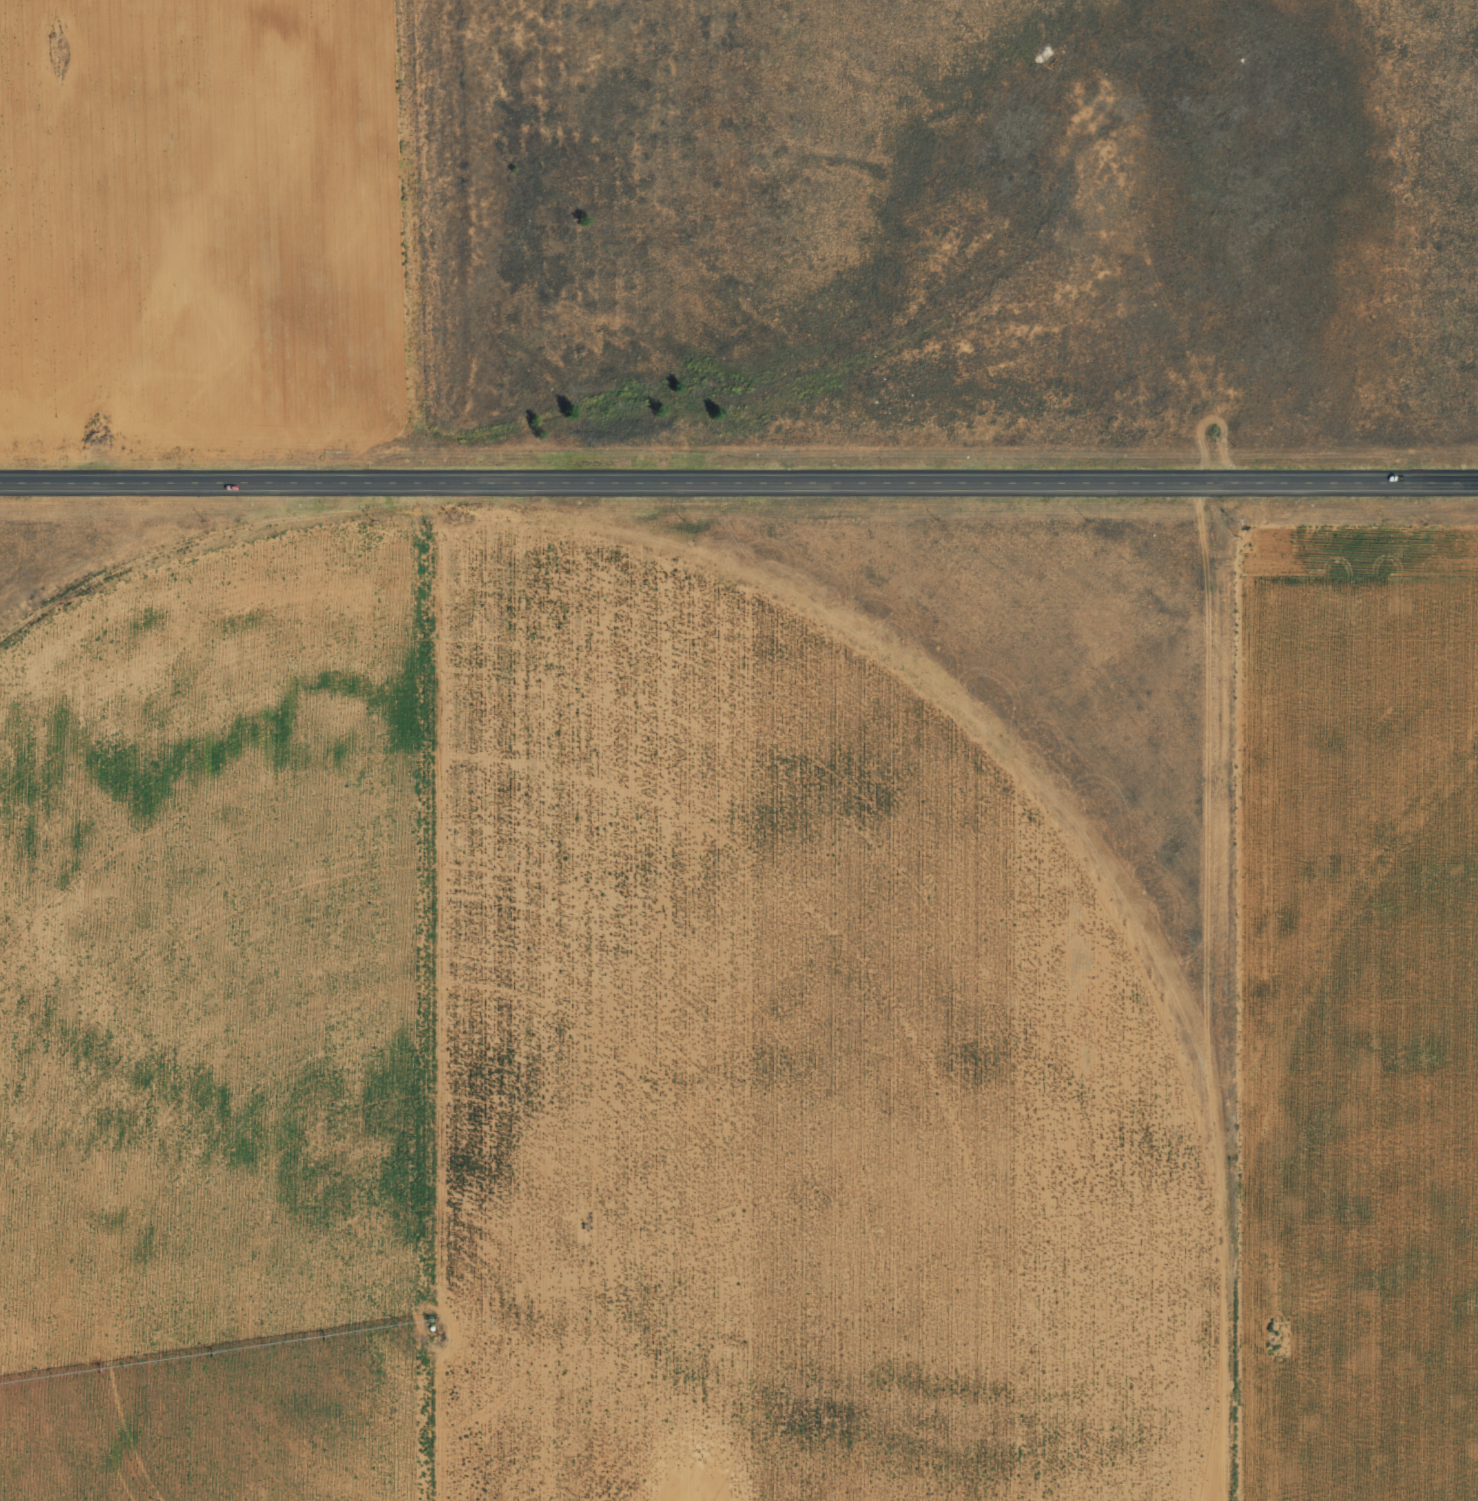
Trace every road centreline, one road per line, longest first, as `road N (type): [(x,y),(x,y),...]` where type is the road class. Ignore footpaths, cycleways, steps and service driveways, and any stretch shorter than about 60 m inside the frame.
road 1 (primary): [(1477,478),(0,482)]

